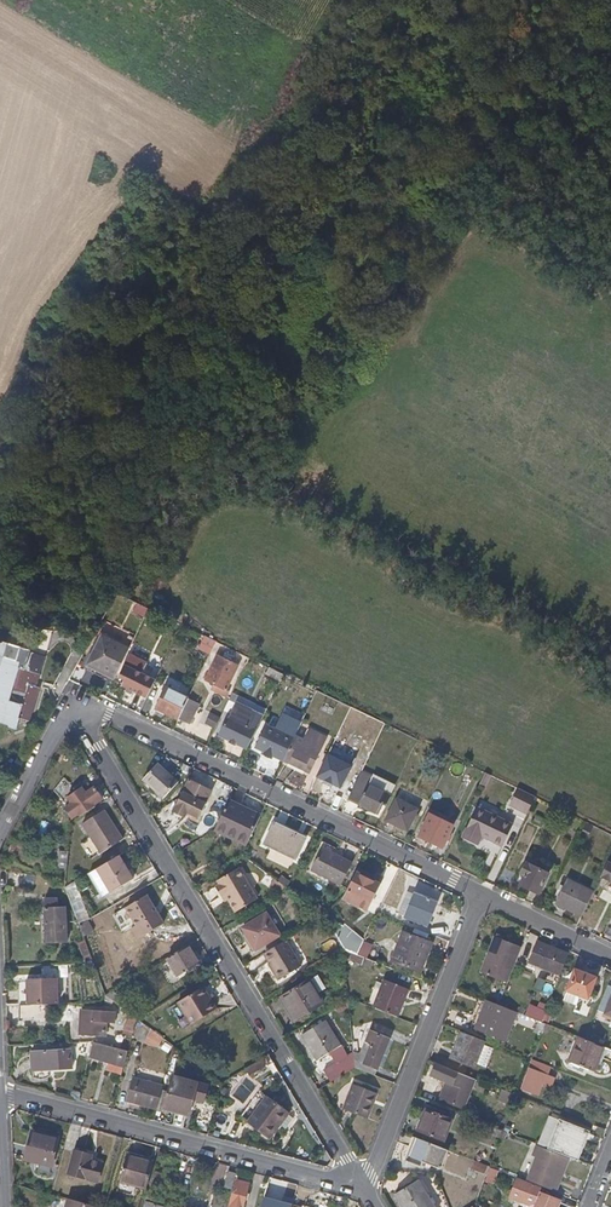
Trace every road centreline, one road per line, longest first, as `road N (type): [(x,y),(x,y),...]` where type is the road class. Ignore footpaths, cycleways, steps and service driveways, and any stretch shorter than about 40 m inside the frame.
road 1 (residential): [(365,1192),(76,701)]
road 2 (residential): [(76,701),(481,896)]
road 3 (residential): [(0,1096),(365,1192)]
road 4 (residential): [(365,1192),(481,896)]
road 5 (residential): [(0,833),(76,701)]
road 6 (residential): [(481,896),(610,959)]

